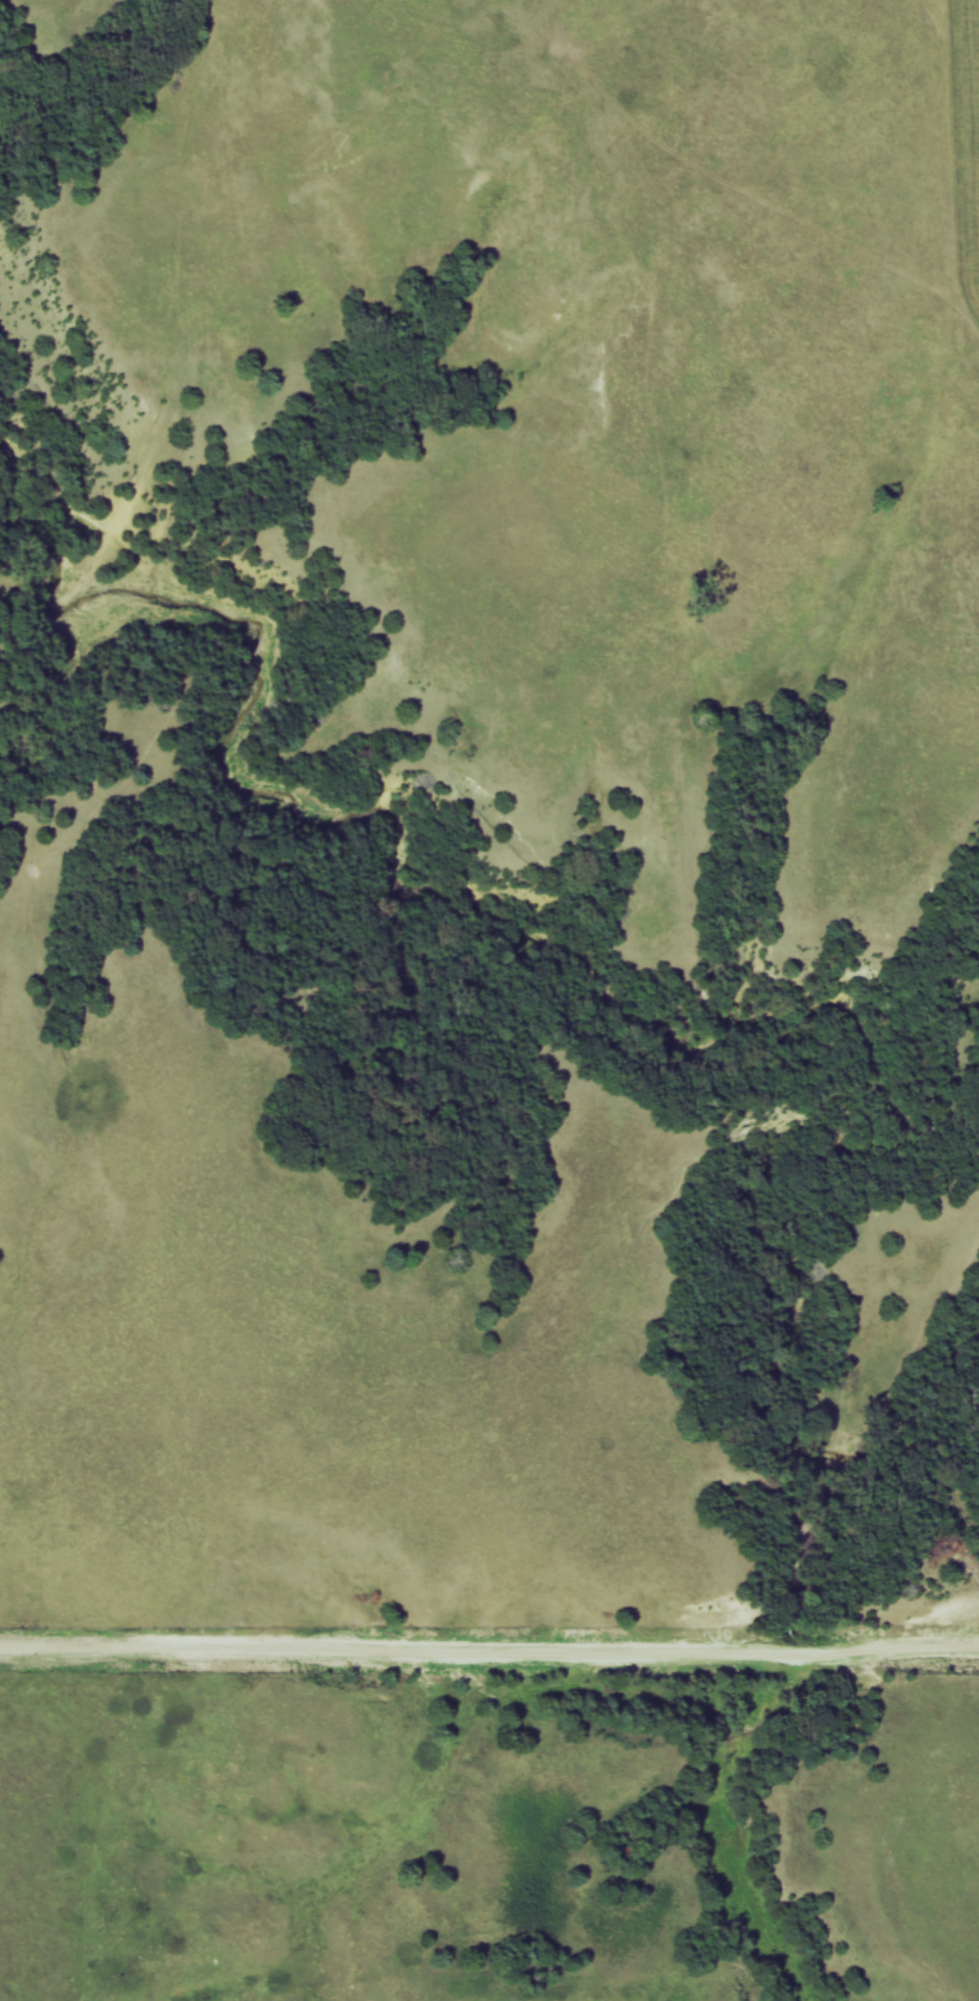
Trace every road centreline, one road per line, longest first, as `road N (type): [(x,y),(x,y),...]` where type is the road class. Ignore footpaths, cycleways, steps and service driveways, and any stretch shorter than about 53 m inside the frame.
road 1 (residential): [(0,1652),(797,1663),(978,1654)]

